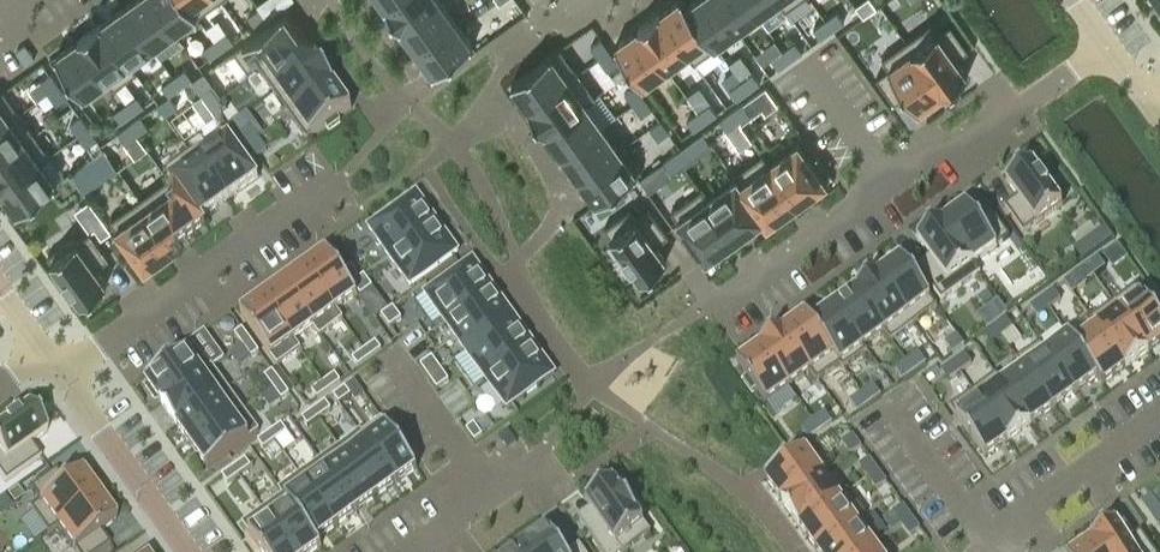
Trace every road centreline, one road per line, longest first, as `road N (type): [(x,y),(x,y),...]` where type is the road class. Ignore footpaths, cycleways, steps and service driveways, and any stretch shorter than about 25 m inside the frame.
road 1 (residential): [(1110,47),(1028,104),(889,181),(701,310)]
road 2 (residential): [(1159,421),(991,545),(891,409)]
road 3 (residential): [(60,379),(341,179)]
road 4 (residential): [(60,379),(188,551)]
road 5 (residential): [(400,551),(548,448)]

